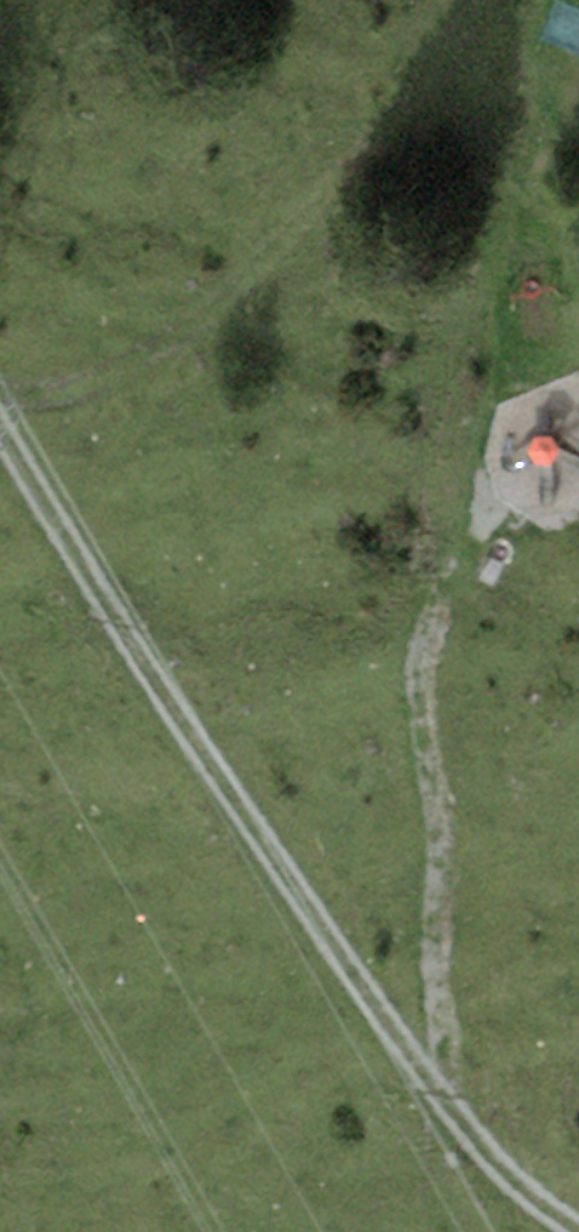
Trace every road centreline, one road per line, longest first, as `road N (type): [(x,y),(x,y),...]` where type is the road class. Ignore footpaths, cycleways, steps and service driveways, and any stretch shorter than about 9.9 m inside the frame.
road 1 (track): [(0,410),(432,1101),(578,1230)]
road 2 (track): [(432,1101),(427,664),(478,438)]

